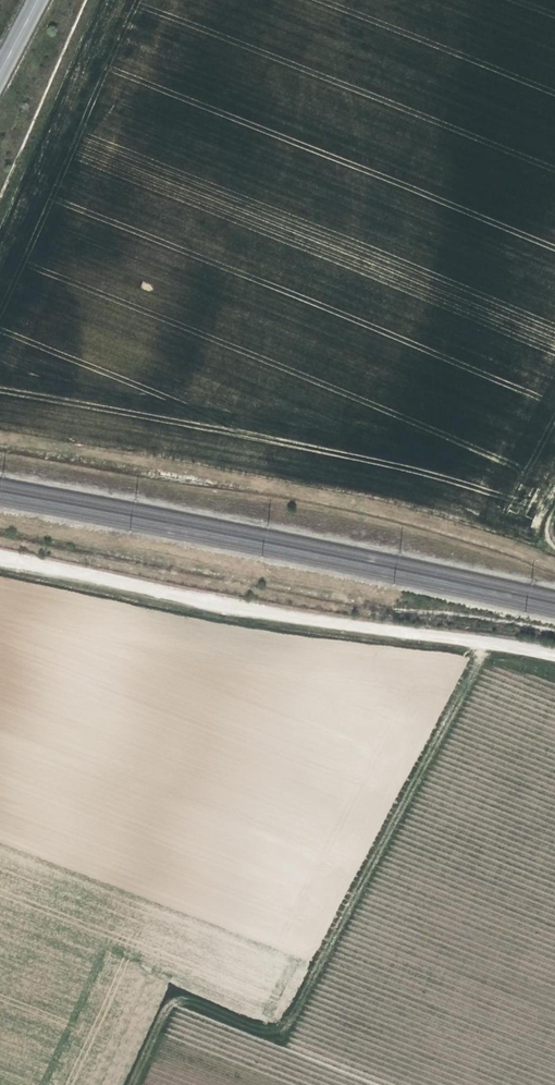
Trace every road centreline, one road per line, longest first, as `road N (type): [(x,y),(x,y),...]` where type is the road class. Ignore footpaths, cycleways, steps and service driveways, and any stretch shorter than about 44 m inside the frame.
road 1 (track): [(132,1084),(170,1004),(180,1000),(283,1042),(484,644)]

